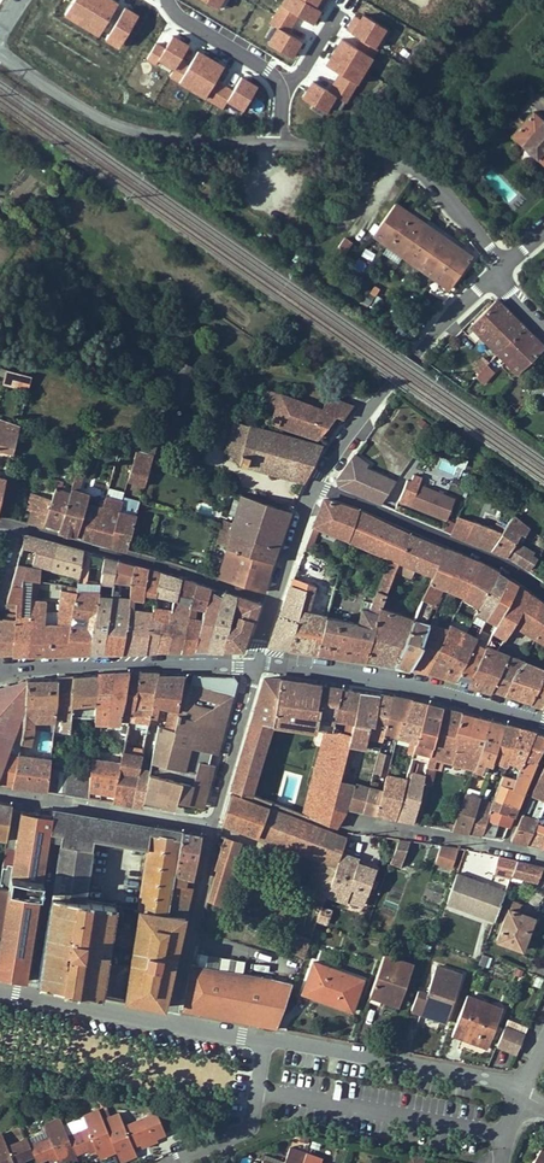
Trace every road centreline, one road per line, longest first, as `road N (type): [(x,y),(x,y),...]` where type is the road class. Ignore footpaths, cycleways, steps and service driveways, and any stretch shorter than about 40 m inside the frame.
road 1 (residential): [(0,54),(87,111),(131,129),(282,145)]
road 2 (secondary): [(543,723),(343,675),(252,665)]
road 3 (residential): [(0,529),(157,567),(269,606)]
road 4 (residential): [(282,145),(405,163),(437,184),(506,268)]
road 5 (residential): [(267,1043),(523,1087)]
road 6 (residential): [(316,483),(505,560),(543,593)]
road 7 (secondary): [(252,665),(106,662),(0,670)]
road 8 (residential): [(0,797),(211,827)]
road 9 (residential): [(211,827),(170,1026)]
road 10 (residential): [(0,993),(170,1026)]
road 11 (residential): [(173,1162),(249,1124),(267,1043)]
road 12 (residential): [(543,867),(380,830)]
road 13 (residential): [(252,665),(211,827)]
road 14 (residential): [(280,86),(257,63),(179,19),(167,0)]
road 15 (residential): [(445,325),(358,425)]
road 16 (residential): [(269,606),(316,483)]

